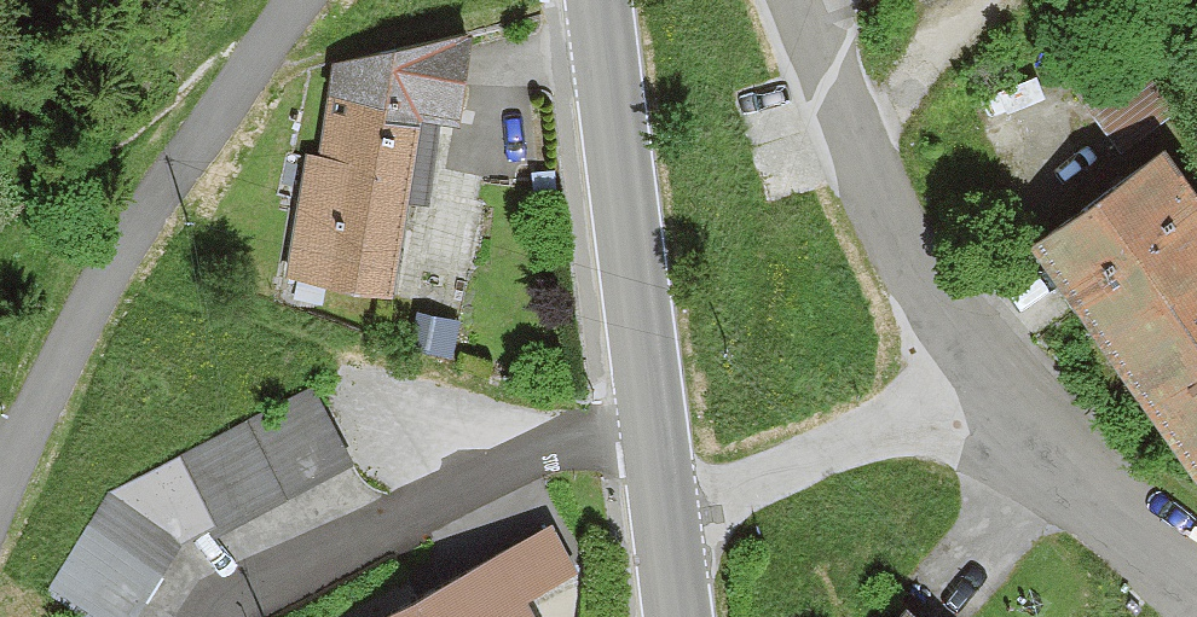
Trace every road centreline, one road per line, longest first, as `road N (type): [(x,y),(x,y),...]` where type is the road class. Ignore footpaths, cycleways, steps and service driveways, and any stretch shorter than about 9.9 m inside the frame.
road 1 (residential): [(1196,559),(1124,519),(1054,466),(975,374),(930,304),(846,122),(805,0)]
road 2 (residential): [(300,0),(140,222),(40,395),(0,483)]
road 3 (residential): [(647,413),(267,585),(237,604),(232,616)]
road 4 (secondary): [(647,413),(592,0)]
road 5 (secondary): [(674,616),(647,413)]

